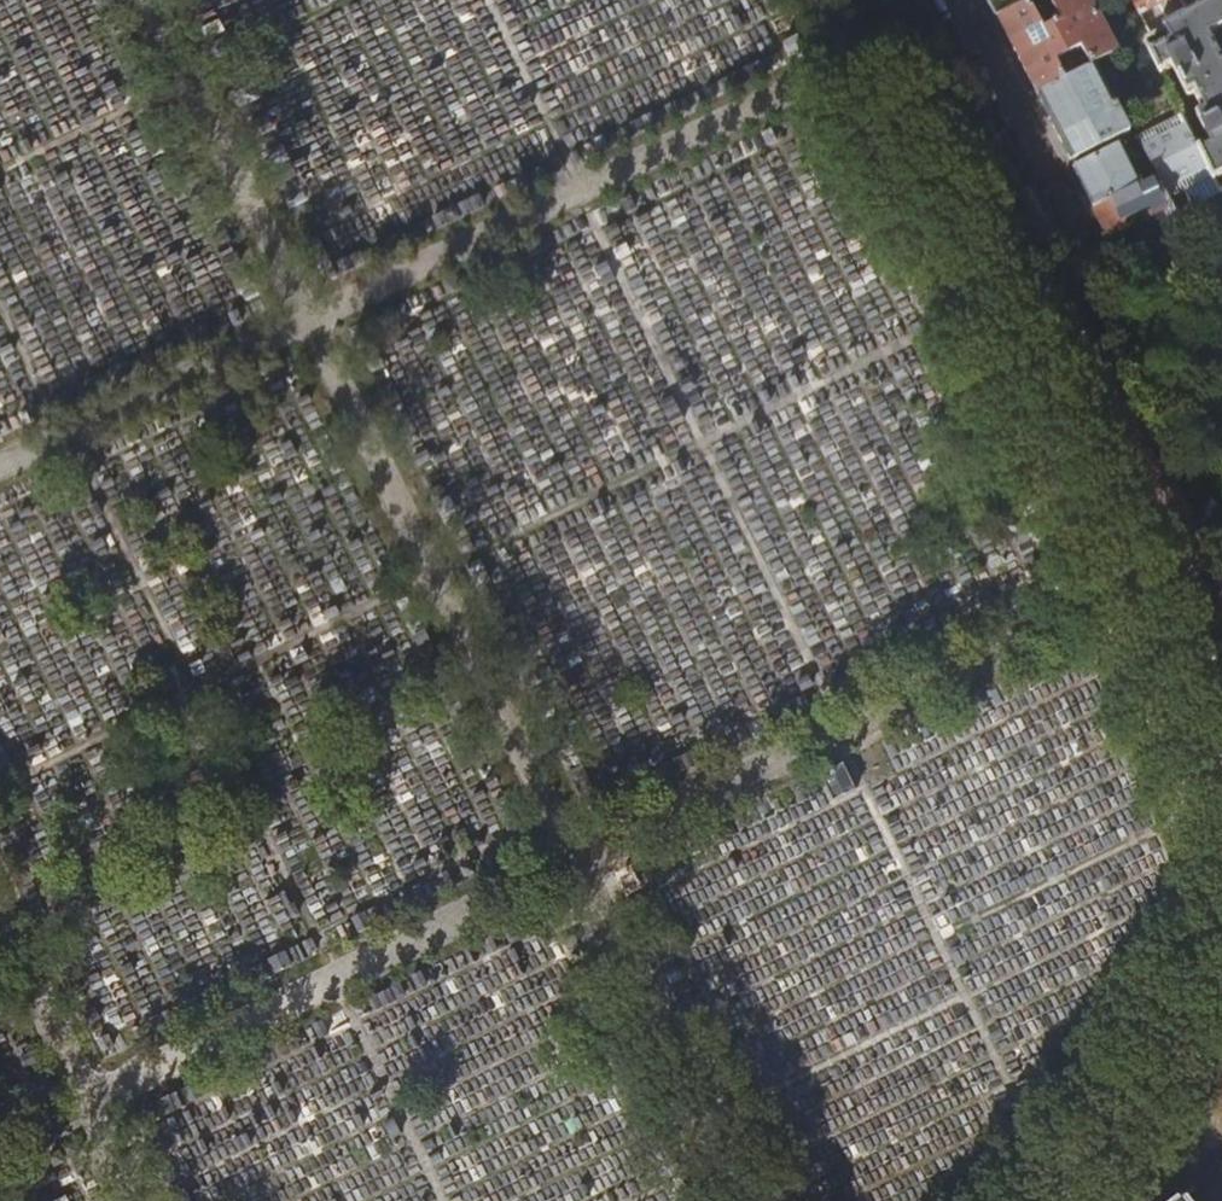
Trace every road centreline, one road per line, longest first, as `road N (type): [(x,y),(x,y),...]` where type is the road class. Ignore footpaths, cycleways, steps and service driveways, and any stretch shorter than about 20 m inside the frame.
road 1 (residential): [(959,0),(1084,237)]

